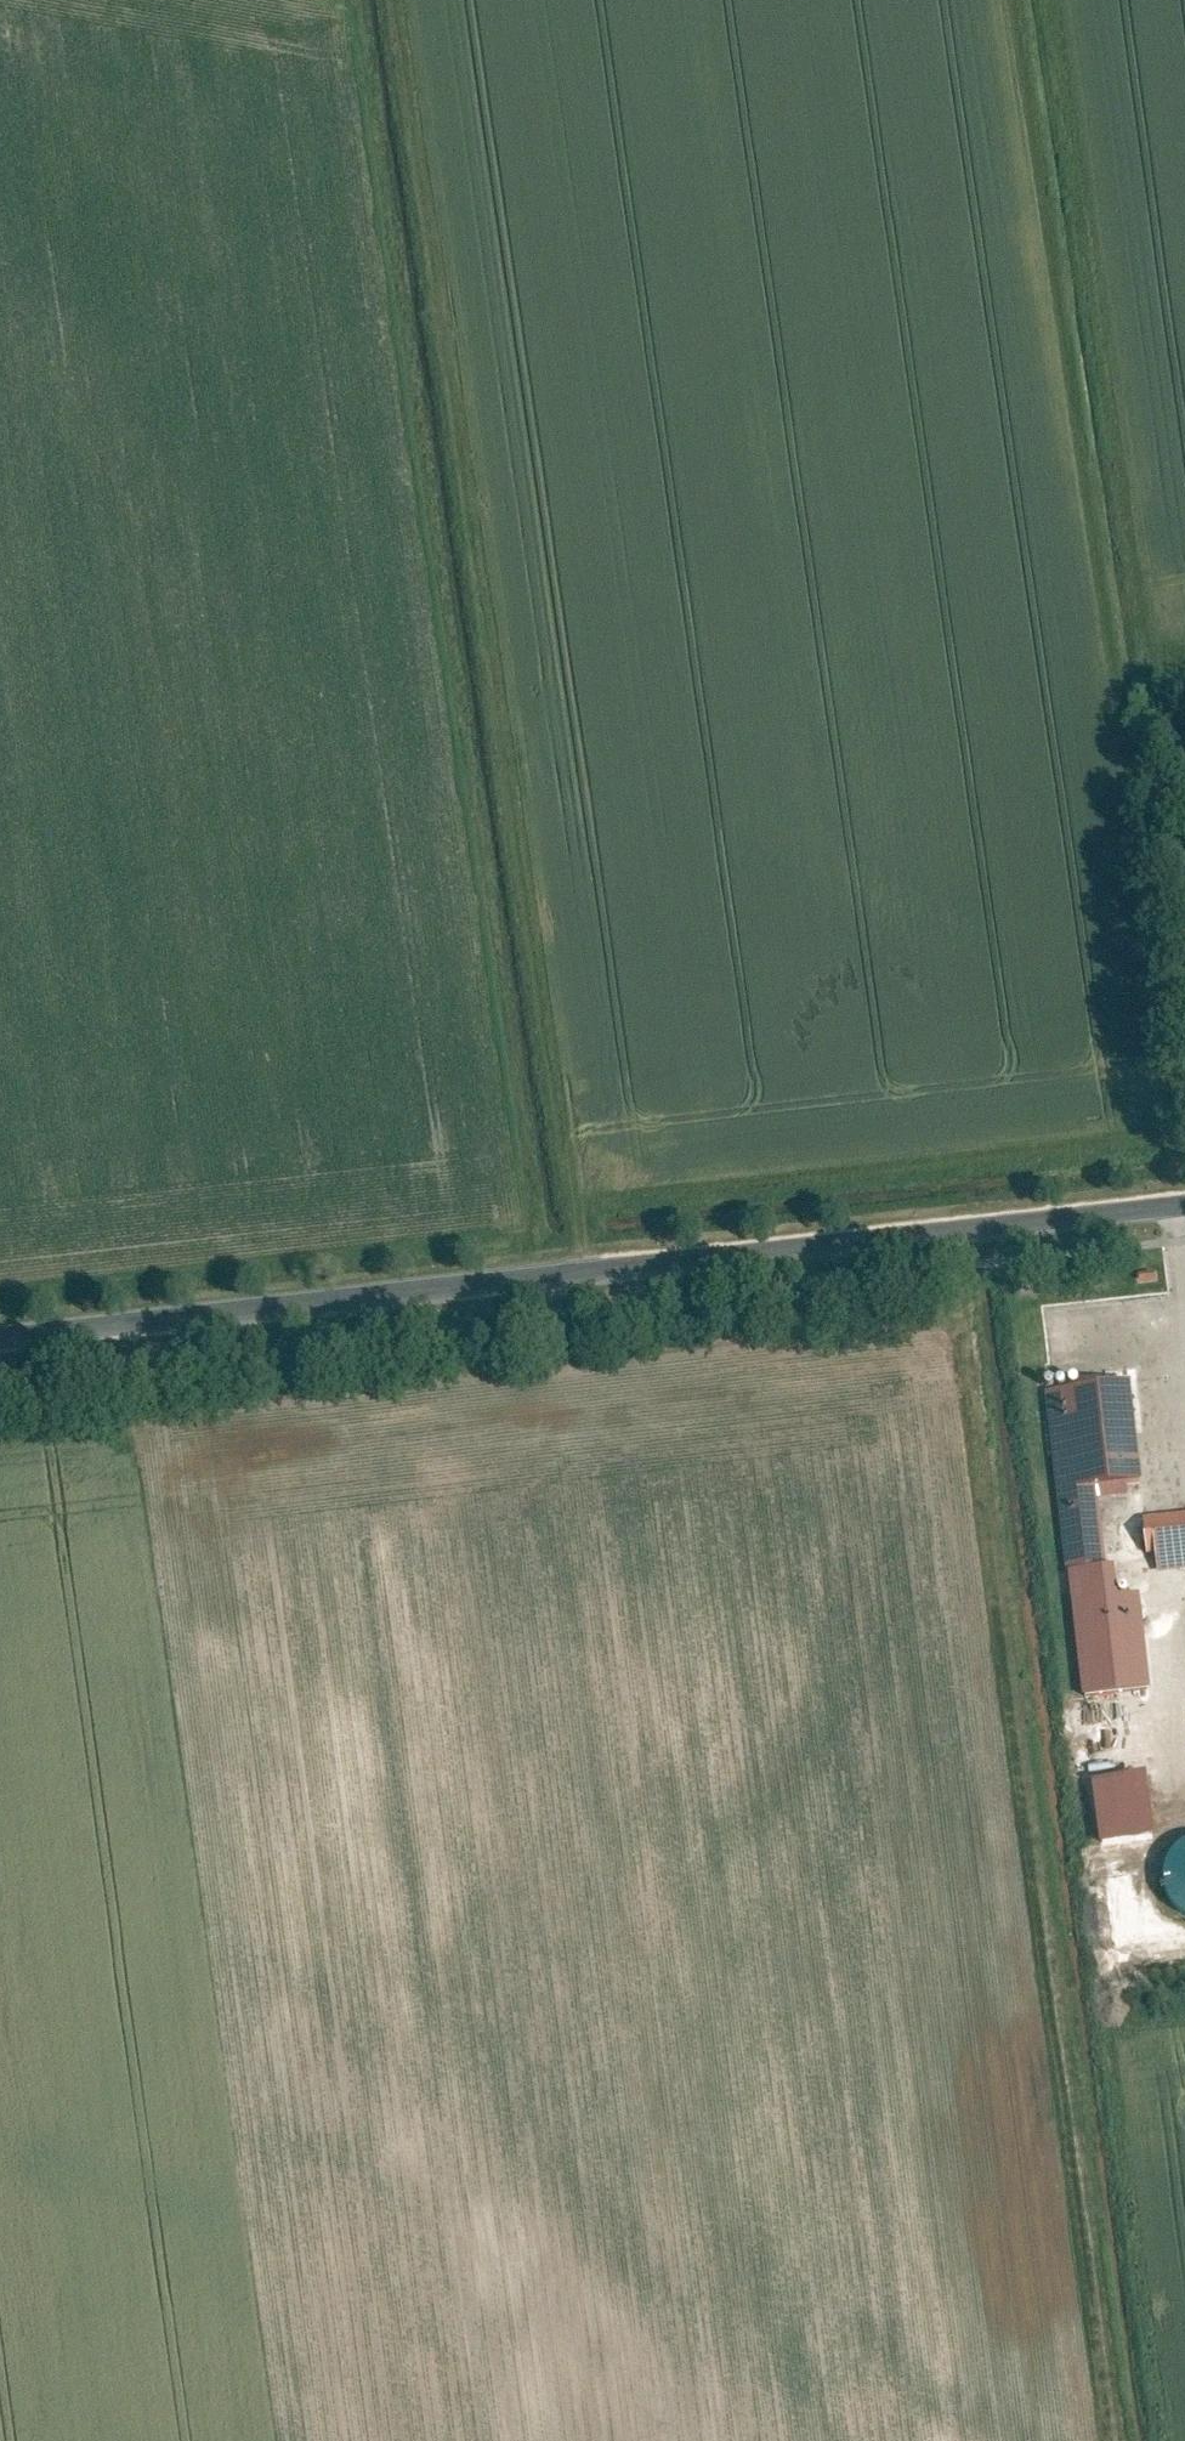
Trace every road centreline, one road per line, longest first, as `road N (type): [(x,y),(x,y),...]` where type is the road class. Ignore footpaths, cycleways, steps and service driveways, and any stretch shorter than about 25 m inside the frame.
road 1 (tertiary): [(1184,1216),(0,1345)]

